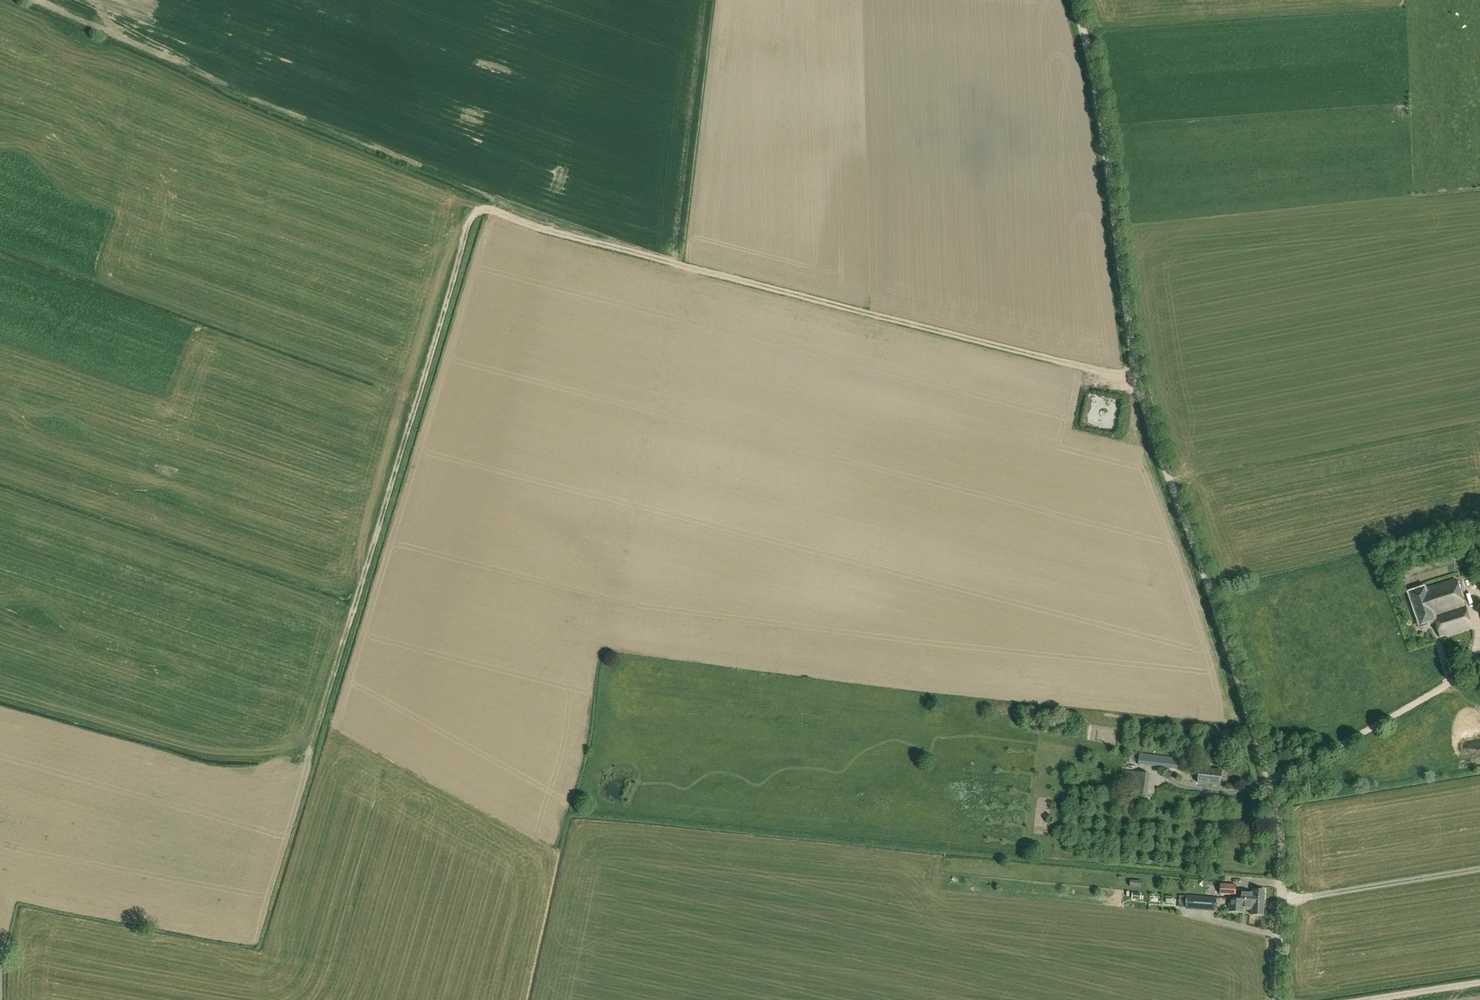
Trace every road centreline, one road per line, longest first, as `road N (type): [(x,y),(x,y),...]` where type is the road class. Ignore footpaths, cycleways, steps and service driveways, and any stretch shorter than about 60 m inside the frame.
road 1 (unclassified): [(1281,900),(1281,837),(1267,775),(1137,387),(1102,114),(1076,0)]
road 2 (residential): [(1281,900),(1479,869)]

